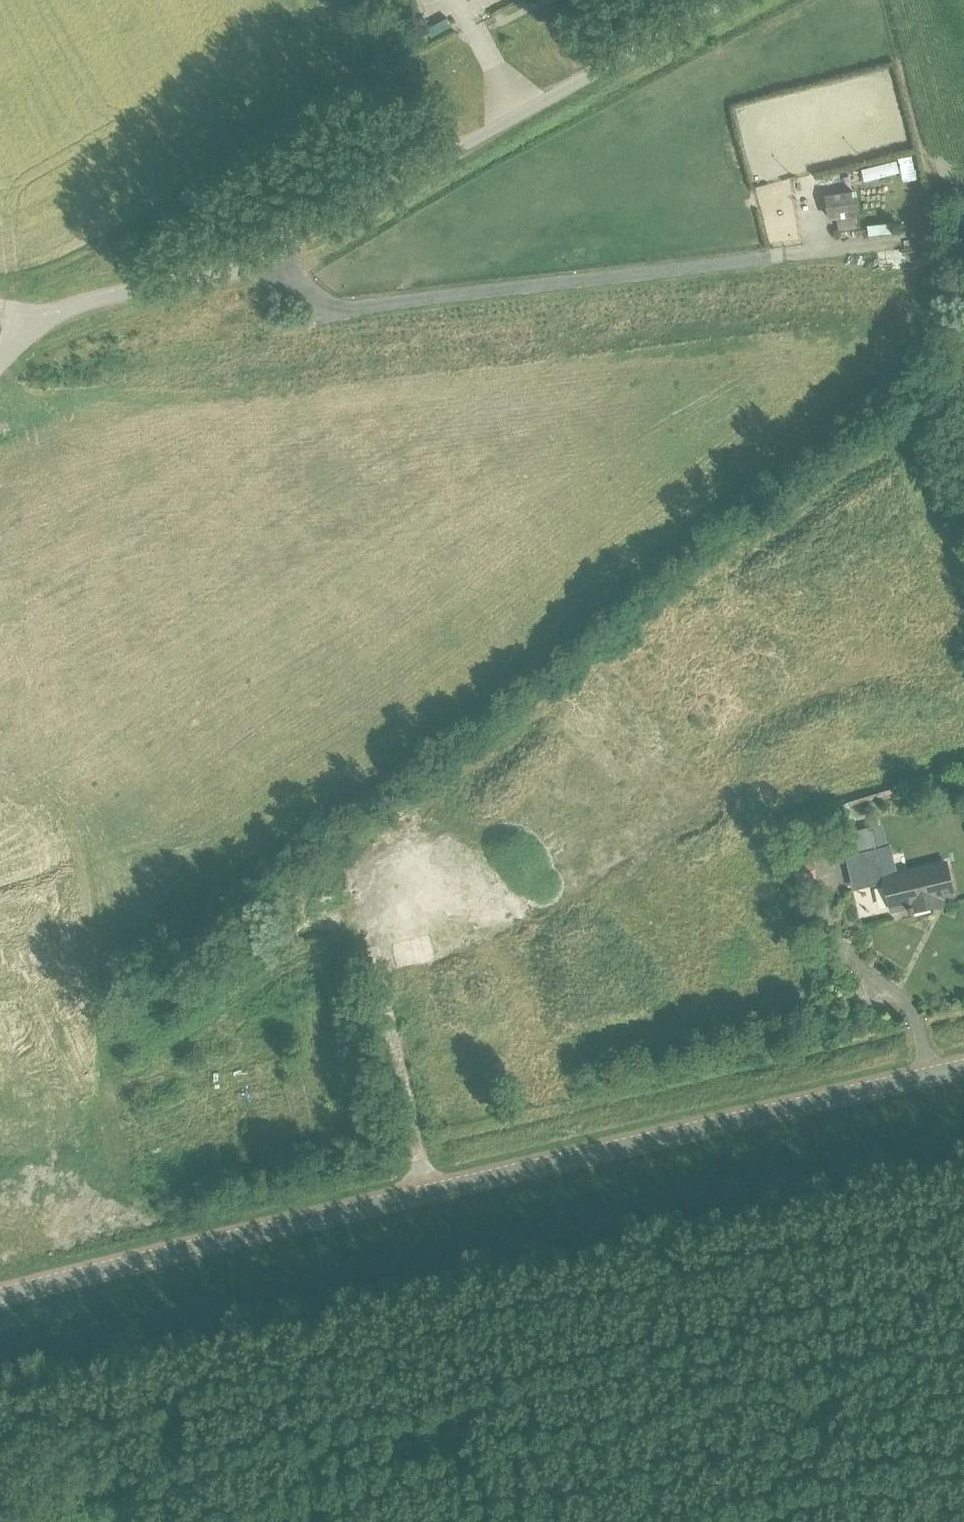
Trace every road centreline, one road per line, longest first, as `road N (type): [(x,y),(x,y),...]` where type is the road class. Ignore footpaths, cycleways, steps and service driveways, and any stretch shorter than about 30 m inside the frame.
road 1 (tertiary): [(0,1298),(963,1073)]
road 2 (unclassified): [(0,362),(29,329),(63,308),(269,253),(727,0)]

